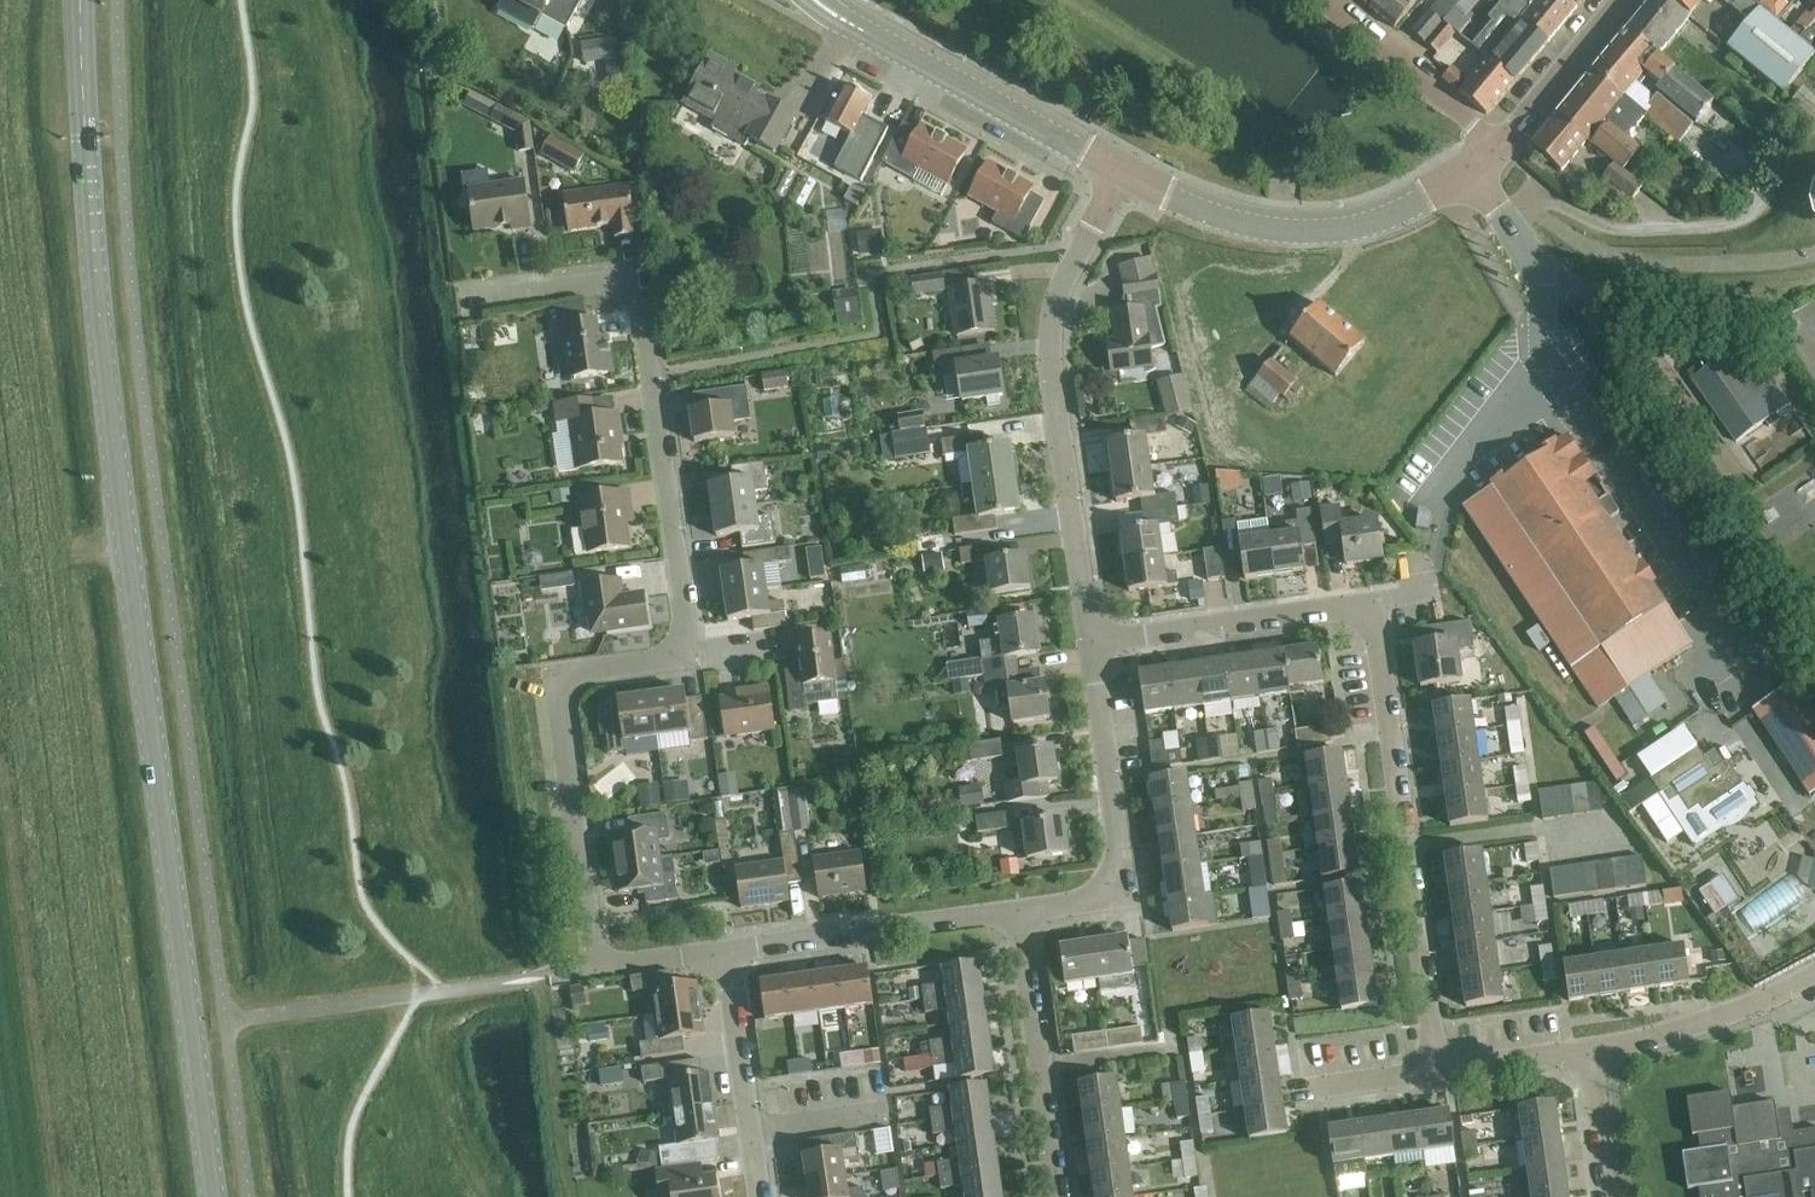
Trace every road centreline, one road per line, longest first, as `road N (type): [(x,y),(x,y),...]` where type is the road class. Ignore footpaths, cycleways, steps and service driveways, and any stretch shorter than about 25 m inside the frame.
road 1 (tertiary): [(215,1196),(98,317),(79,0)]
road 2 (residential): [(725,953),(596,968),(559,681),(683,653),(637,282),(476,302)]
road 3 (residential): [(1091,643),(1056,424),(1052,331),(1067,279),(1119,179)]
road 4 (residential): [(1433,1077),(1371,605)]
road 5 (tertiary): [(1472,170),(1407,214),(1320,233),(1221,220),(1119,179)]
road 6 (residential): [(1019,914),(1131,900),(1091,643)]
road 7 (tertiary): [(1119,179),(814,0)]
road 8 (residential): [(1019,914),(725,953)]
road 9 (residential): [(1058,1196),(1019,914)]
road 10 (residential): [(1091,643),(1371,605)]
road 11 (residential): [(725,953),(760,1196)]
road 12 (residential): [(1498,149),(1321,0)]
road 13 (residential): [(1598,1051),(1727,1014),(1814,974)]
road 14 (tertiary): [(1623,0),(1498,149)]
road 15 (unclassified): [(1539,327),(1540,270),(1472,170)]
road 16 (residential): [(1433,1077),(1598,1051)]
road 17 (residential): [(1619,1196),(1598,1051)]

